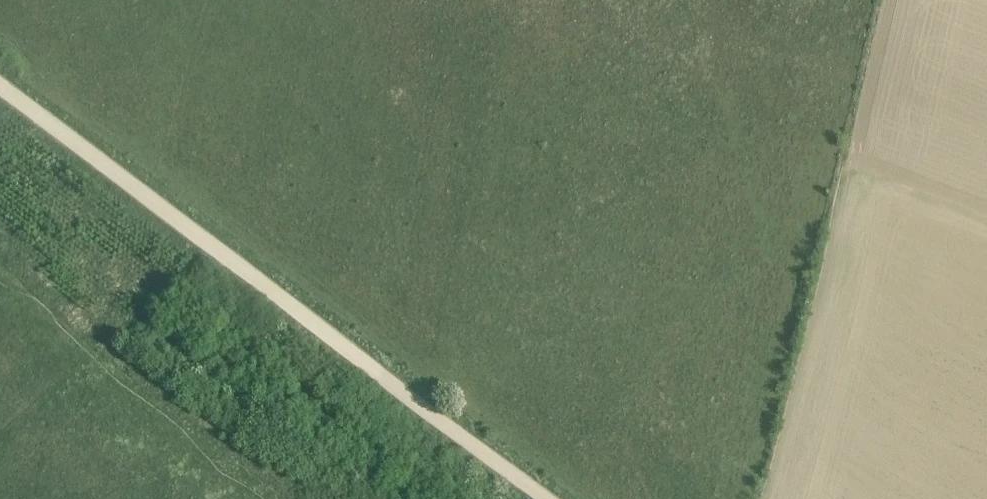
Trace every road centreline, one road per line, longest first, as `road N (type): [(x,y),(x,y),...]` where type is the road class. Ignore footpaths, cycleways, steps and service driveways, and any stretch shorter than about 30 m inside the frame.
road 1 (track): [(0,80),(549,498)]

